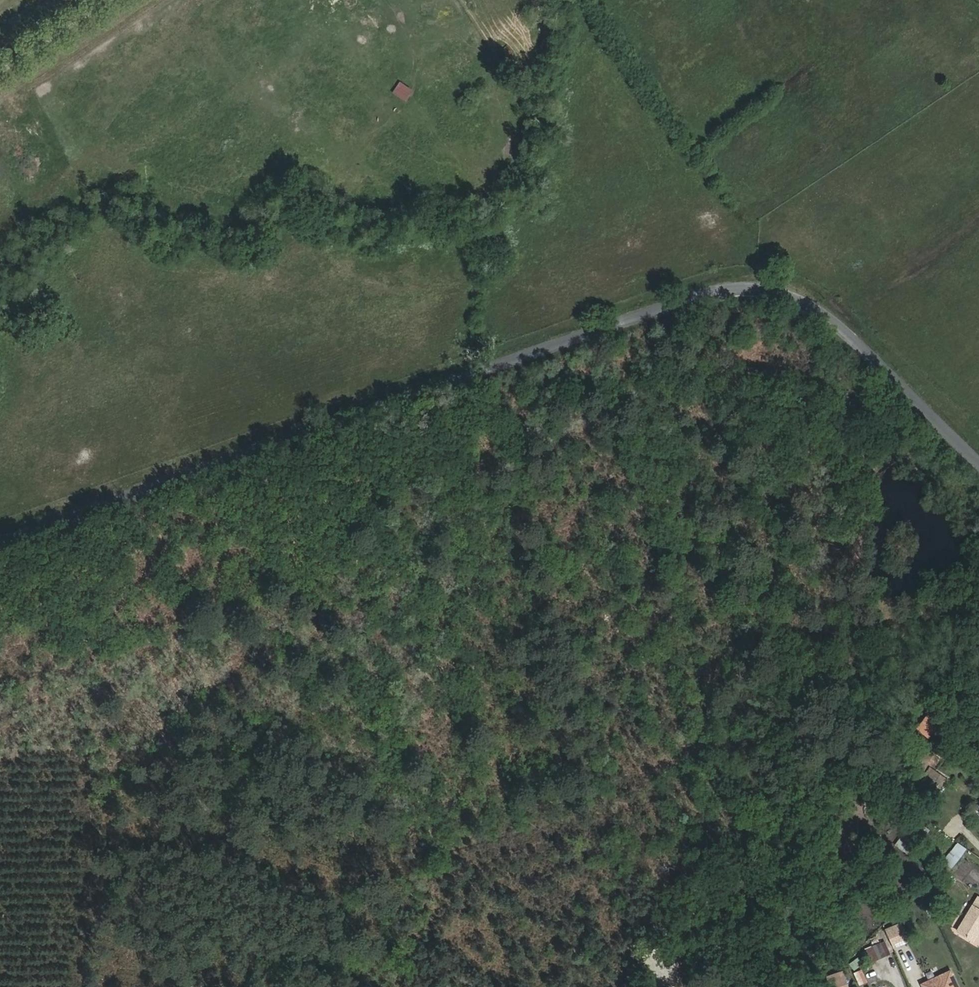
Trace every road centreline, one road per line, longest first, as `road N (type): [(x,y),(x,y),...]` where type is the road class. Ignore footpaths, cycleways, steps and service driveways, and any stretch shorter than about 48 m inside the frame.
road 1 (unclassified): [(978,458),(825,313),(764,288),(705,297),(223,460),(0,549)]

